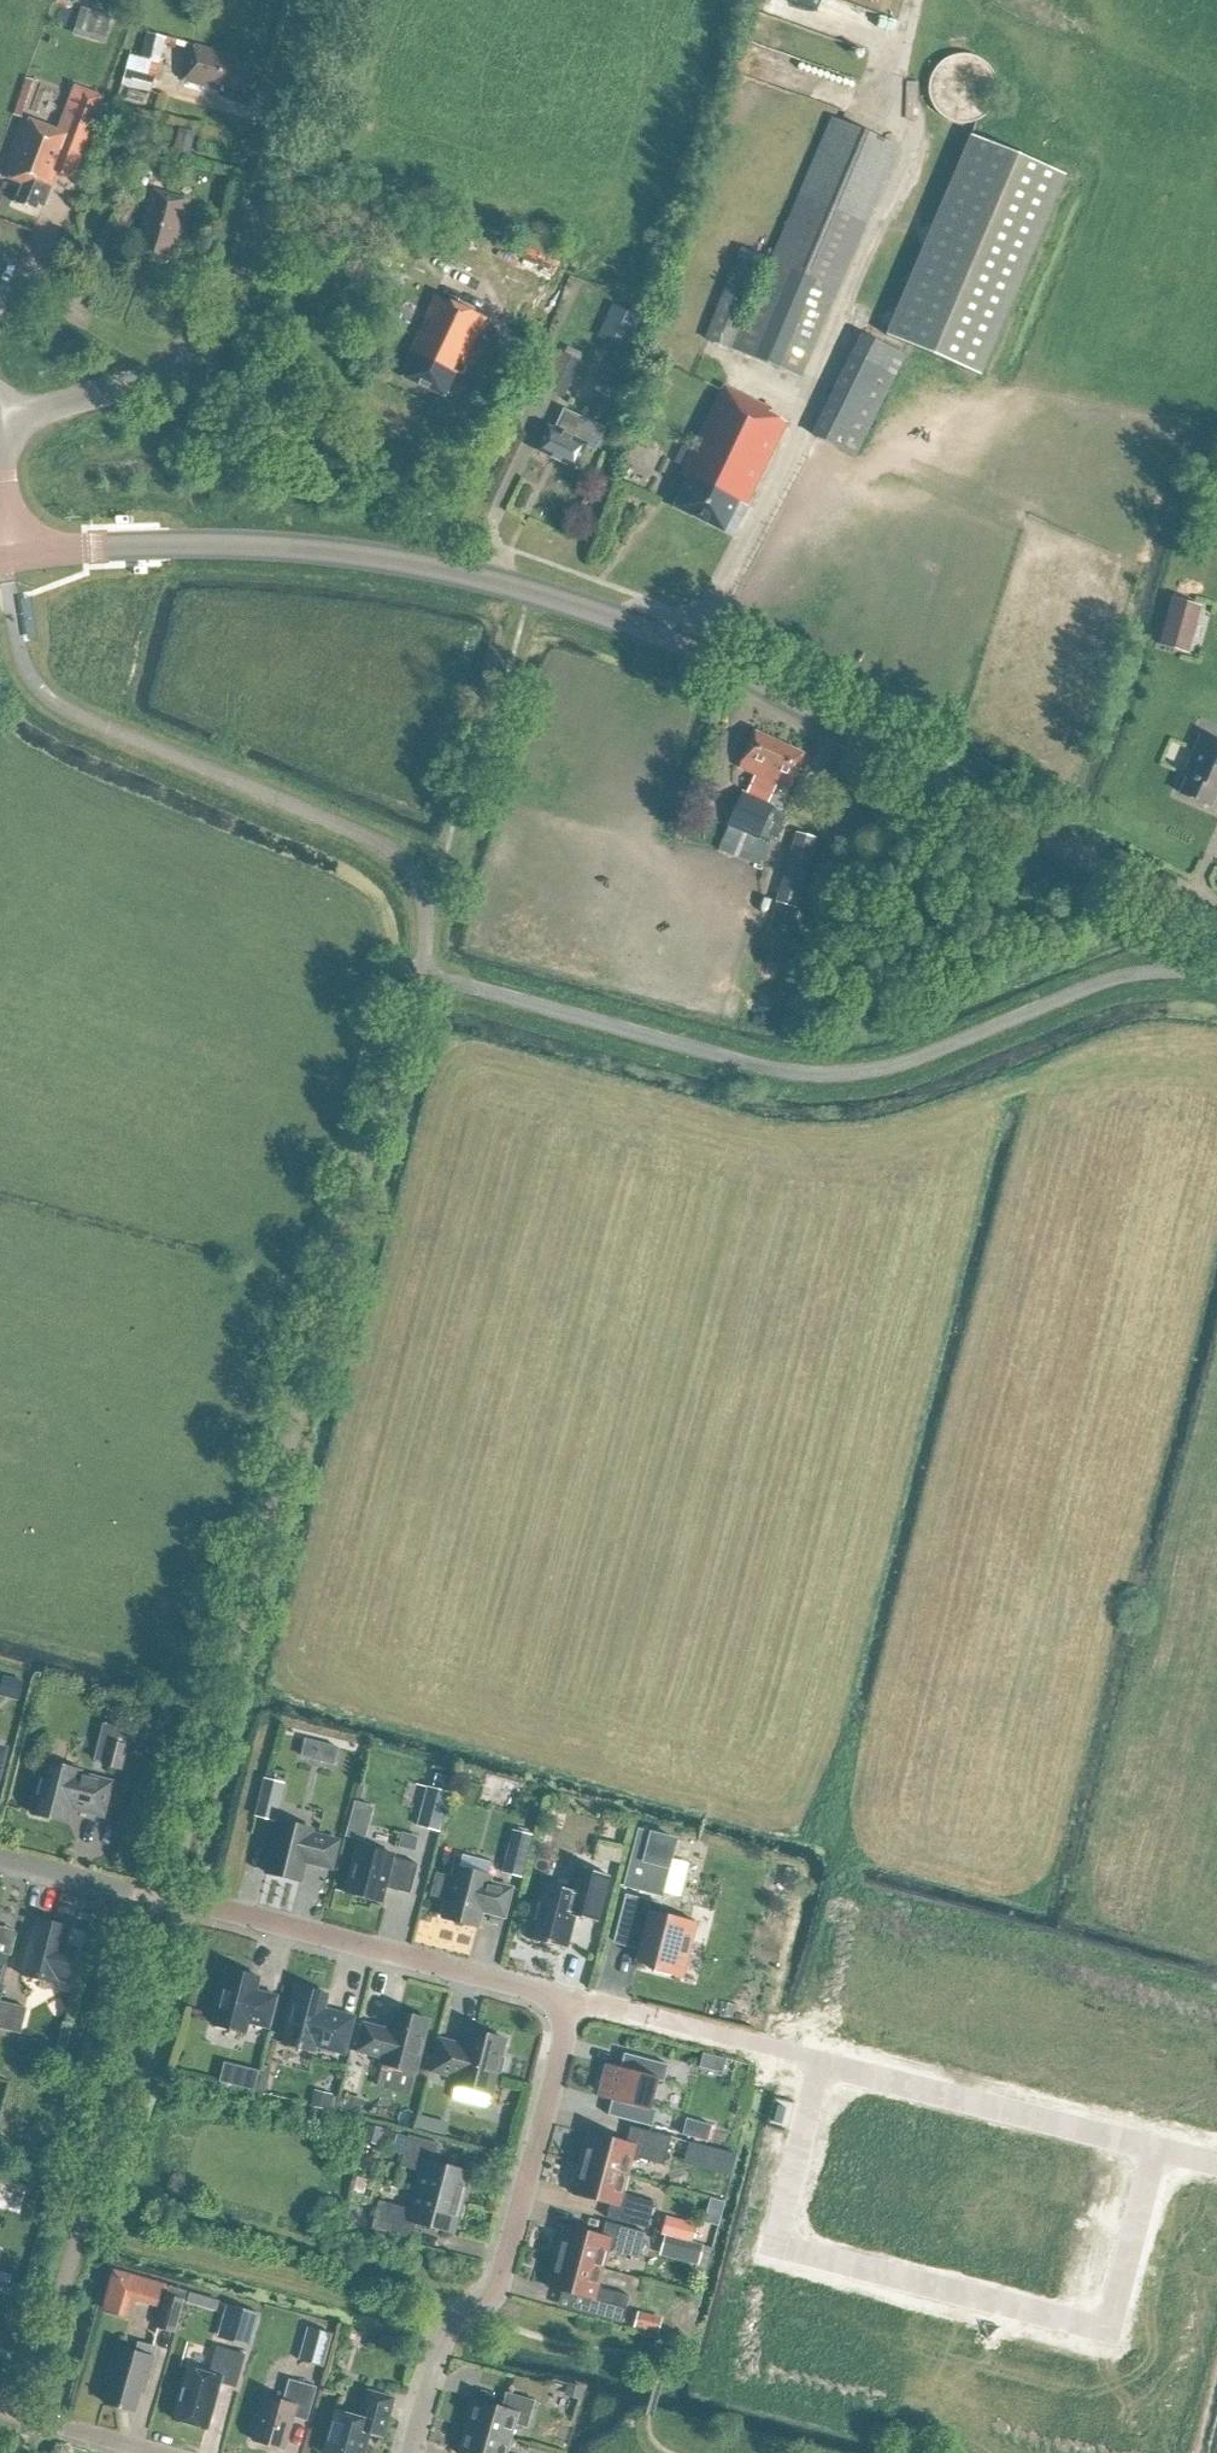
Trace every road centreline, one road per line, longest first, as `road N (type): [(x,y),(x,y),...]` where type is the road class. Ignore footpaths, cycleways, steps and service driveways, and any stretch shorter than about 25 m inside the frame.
road 1 (secondary): [(9,557),(155,545),(289,548),(362,554),(516,587),(737,672),(1216,924)]
road 2 (residential): [(1155,2147),(1108,2332),(774,2246),(821,2061)]
road 3 (unclassified): [(0,419),(151,378),(216,324),(238,281),(317,0)]
road 4 (residential): [(410,2452),(444,2335),(499,2285),(563,2045),(558,2006)]
road 5 (residential): [(558,2006),(524,1986),(206,1908)]
road 6 (residential): [(821,2061),(1155,2147)]
road 7 (residential): [(558,2006),(583,2001),(821,2061)]
road 8 (residential): [(0,1855),(206,1908)]
road 9 (residential): [(158,2452),(0,2407)]

